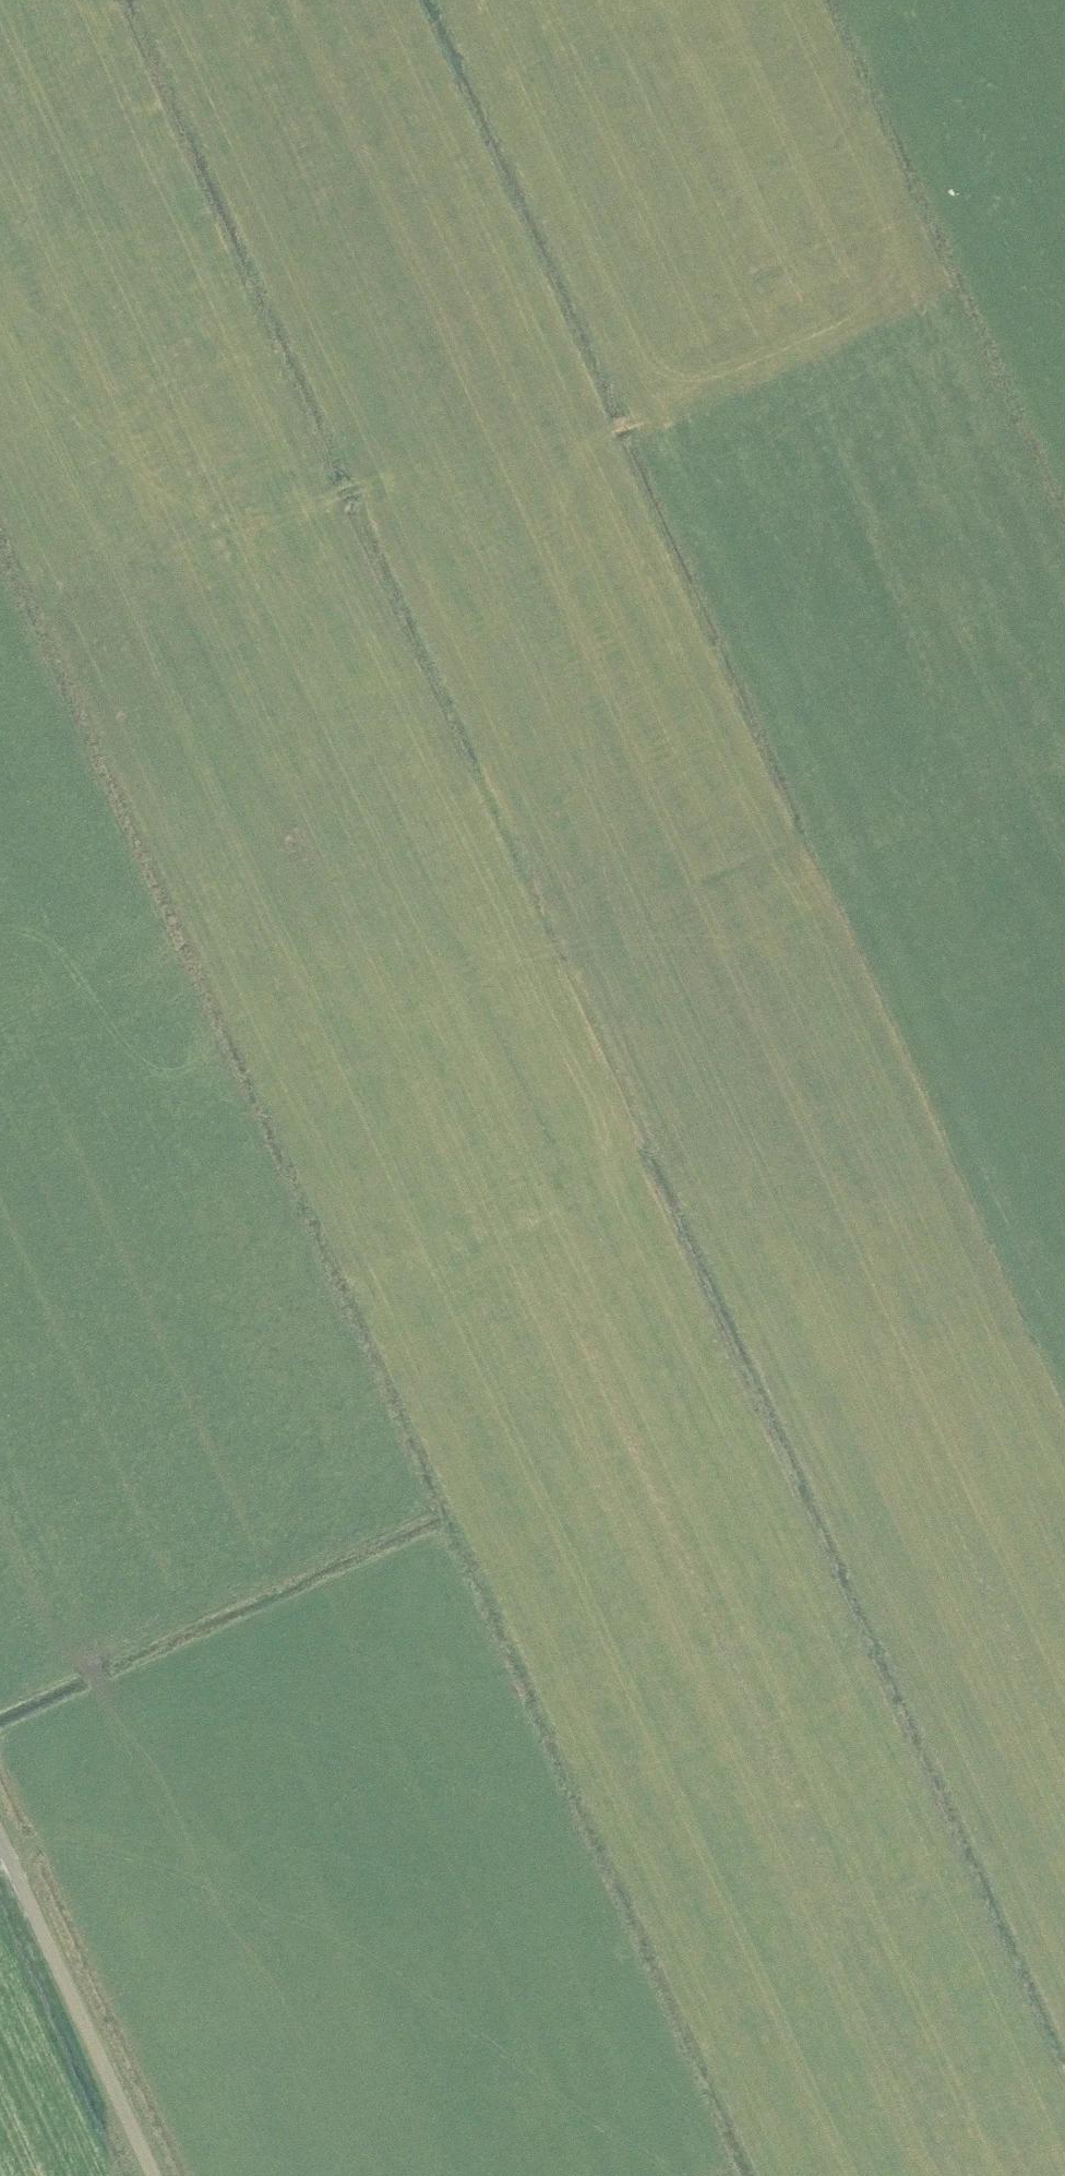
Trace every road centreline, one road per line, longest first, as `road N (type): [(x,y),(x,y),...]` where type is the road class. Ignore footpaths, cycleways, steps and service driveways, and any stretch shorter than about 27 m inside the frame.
road 1 (unclassified): [(152,2175),(0,1842)]

